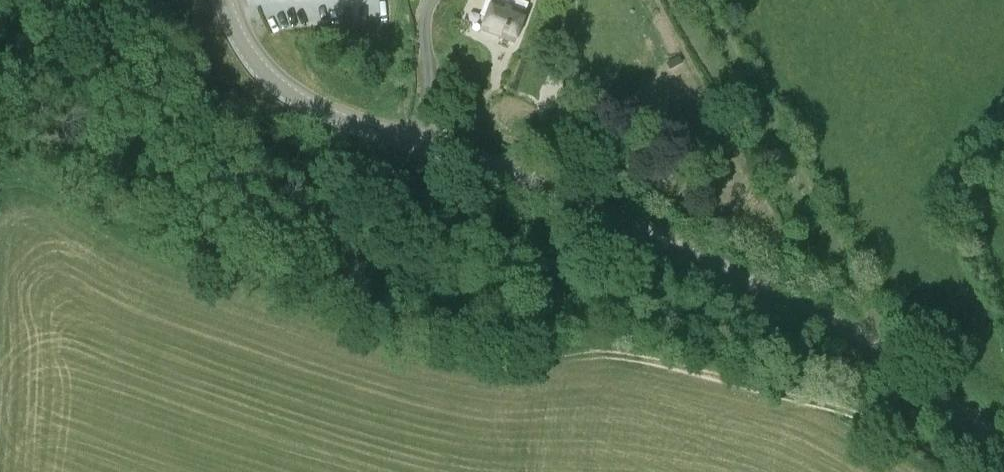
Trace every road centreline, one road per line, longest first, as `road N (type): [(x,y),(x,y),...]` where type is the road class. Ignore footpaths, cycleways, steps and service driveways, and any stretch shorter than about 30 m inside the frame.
road 1 (tertiary): [(1003,449),(858,339),(618,218),(516,174),(313,107),(250,56),(225,0)]
road 2 (track): [(954,471),(849,412),(670,361),(581,353)]
road 3 (track): [(137,0),(162,62),(189,93),(248,131)]

